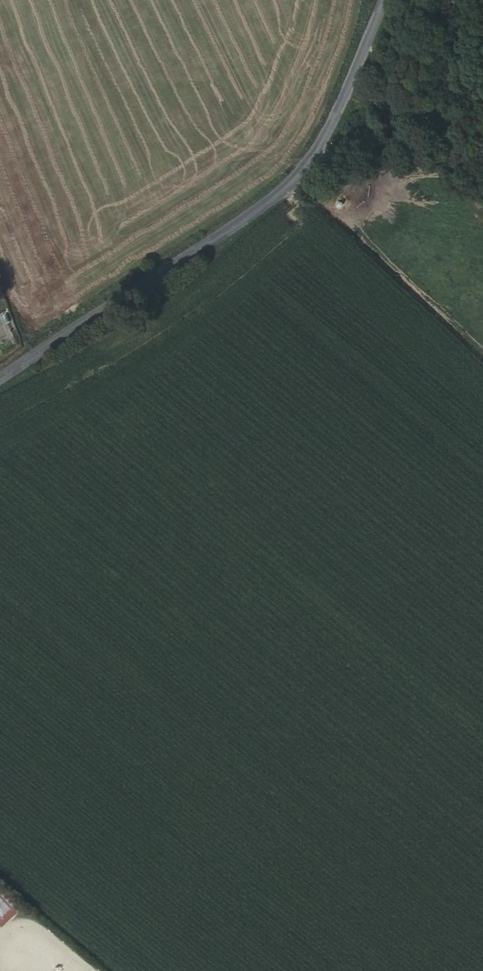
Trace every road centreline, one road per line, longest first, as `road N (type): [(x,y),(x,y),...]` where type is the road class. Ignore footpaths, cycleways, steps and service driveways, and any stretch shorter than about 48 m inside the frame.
road 1 (tertiary): [(384,0),(315,153),(272,196),(0,375)]

